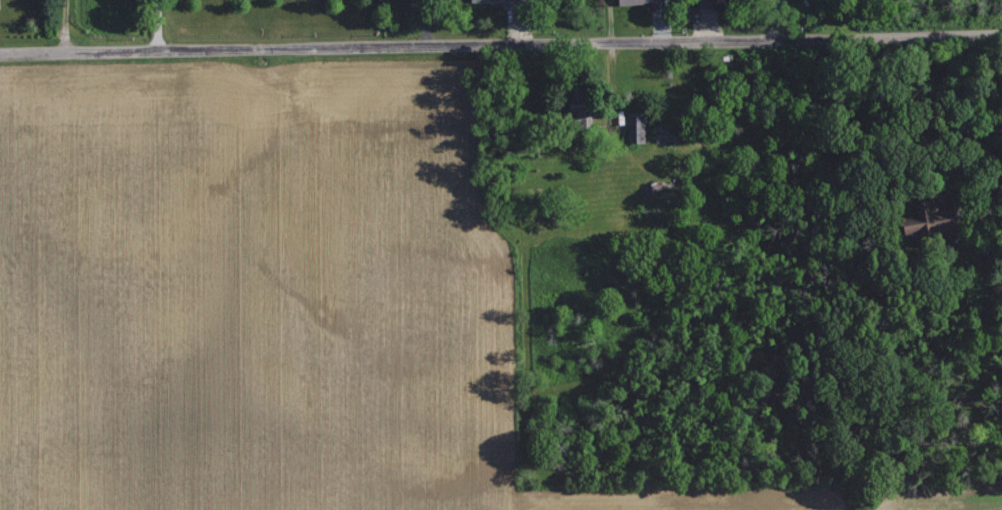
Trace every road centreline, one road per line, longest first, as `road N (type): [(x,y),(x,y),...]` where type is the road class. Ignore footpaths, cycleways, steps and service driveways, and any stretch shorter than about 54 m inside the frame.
road 1 (residential): [(0,54),(1001,34)]

